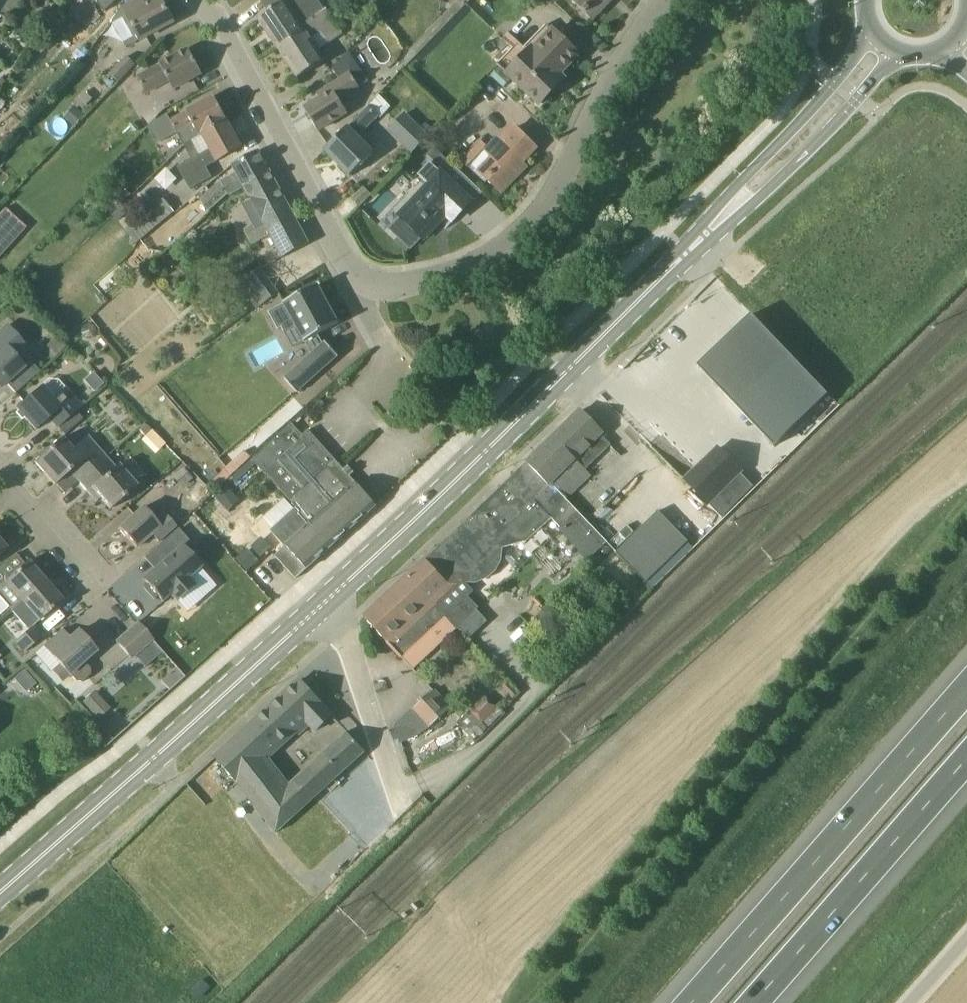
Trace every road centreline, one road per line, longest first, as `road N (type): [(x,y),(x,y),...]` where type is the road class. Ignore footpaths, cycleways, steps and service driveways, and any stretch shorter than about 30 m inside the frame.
road 1 (residential): [(664,0),(628,50),(542,212),(514,241),(421,283),(379,286),(348,268),(202,0)]
road 2 (track): [(966,487),(926,517),(514,977),(506,1002)]
road 3 (secondary): [(318,611),(691,249)]
road 4 (secondary): [(0,891),(318,611)]
road 5 (motorway): [(966,692),(694,1002)]
road 6 (motorway): [(757,1002),(966,764)]
road 7 (secondary): [(691,249),(833,127),(898,51)]
road 8 (secondary): [(875,33),(691,249)]
road 9 (unclassified): [(402,822),(345,639),(318,611)]
road 10 (residential): [(98,583),(0,477)]

